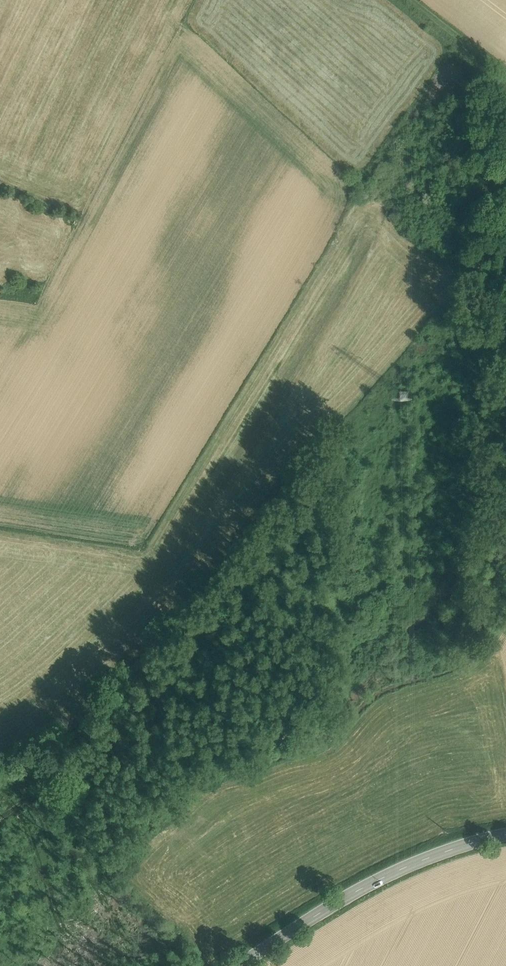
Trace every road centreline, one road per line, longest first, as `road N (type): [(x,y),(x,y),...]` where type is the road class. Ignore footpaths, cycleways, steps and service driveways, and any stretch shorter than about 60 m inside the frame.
road 1 (secondary): [(237,965),(388,874),(505,833)]

